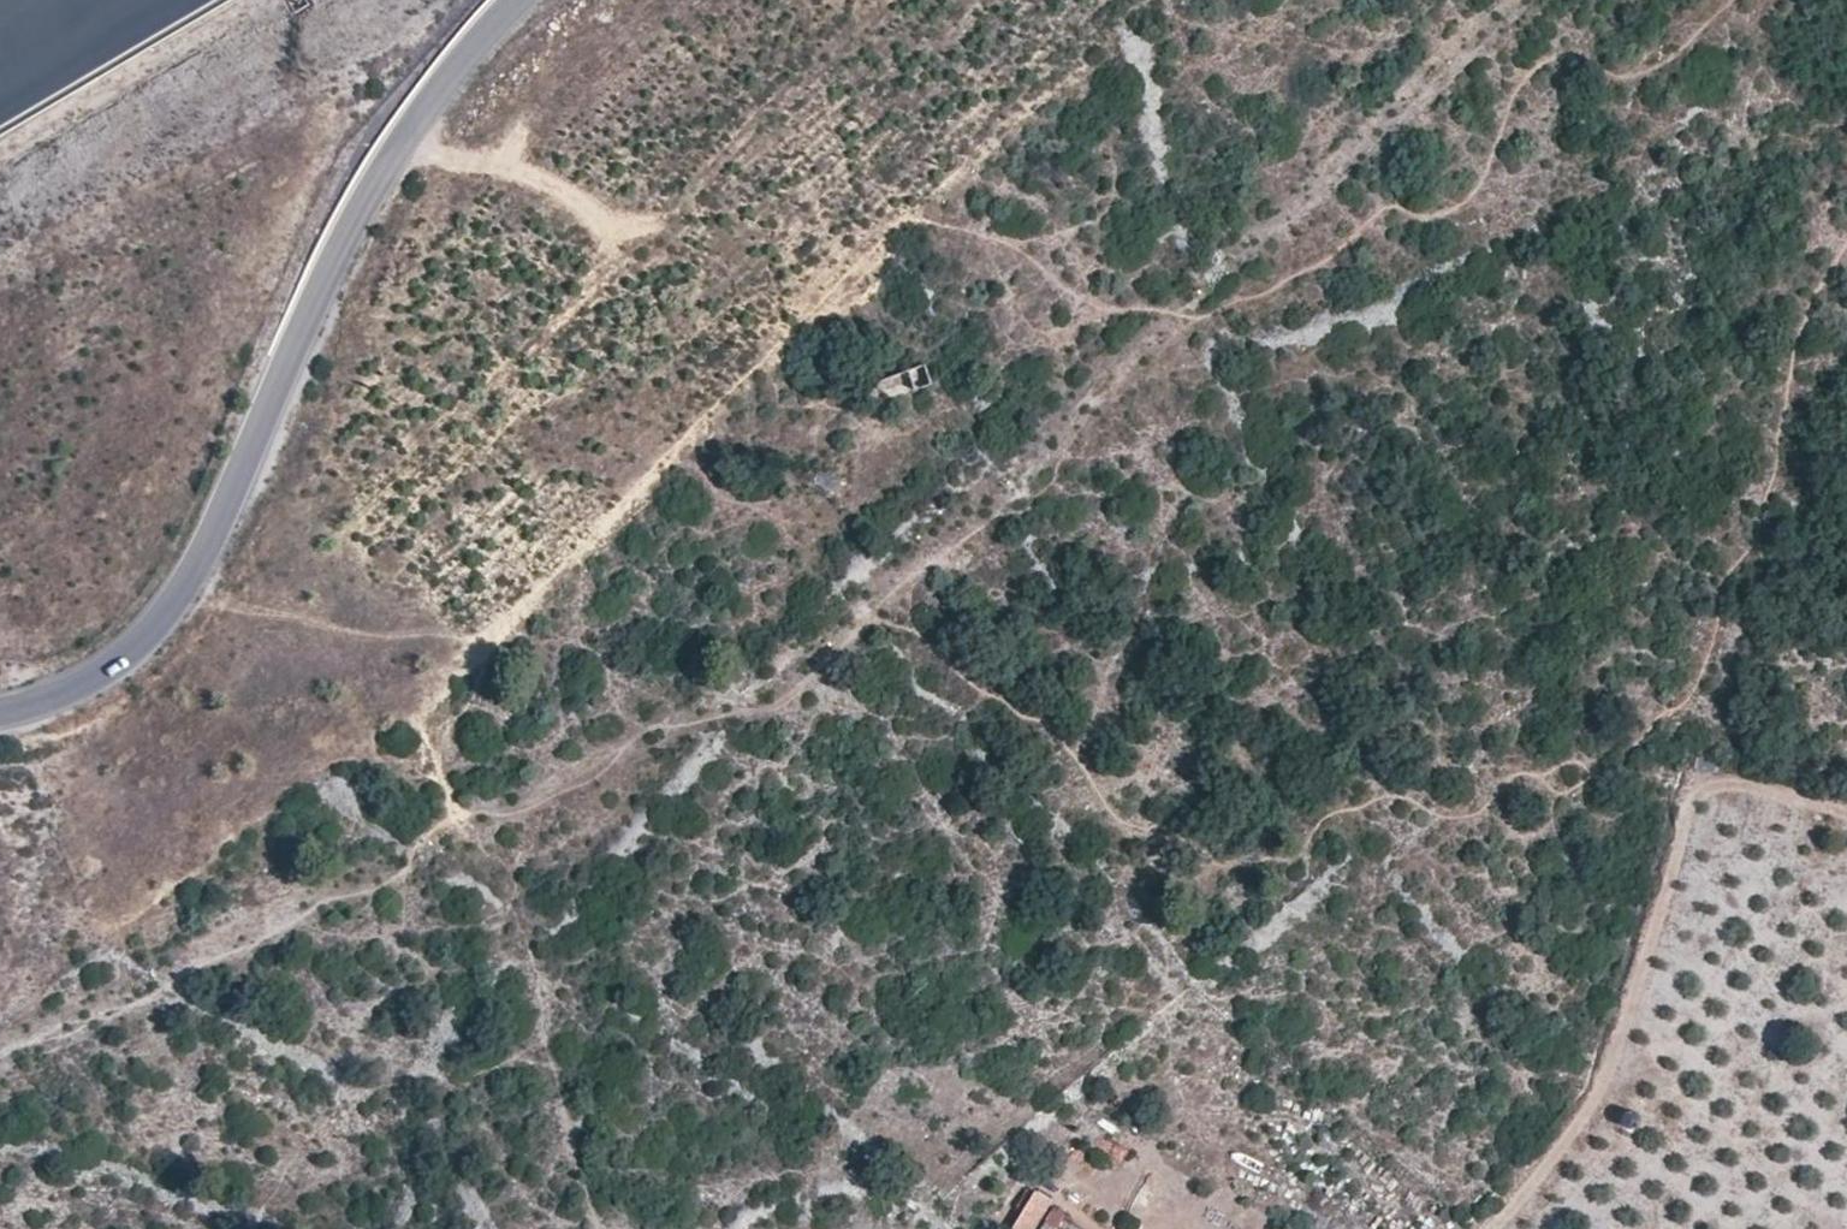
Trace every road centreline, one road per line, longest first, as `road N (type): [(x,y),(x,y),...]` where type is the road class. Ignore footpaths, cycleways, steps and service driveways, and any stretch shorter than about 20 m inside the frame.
road 1 (residential): [(521,0),(475,41),(363,195),(205,567),(160,629),(78,698),(0,720)]
road 2 (track): [(1846,814),(1787,791),(1725,781),(1690,800),(1610,1079),(1492,1228)]
road 3 (track): [(403,140),(592,198),(612,246)]

